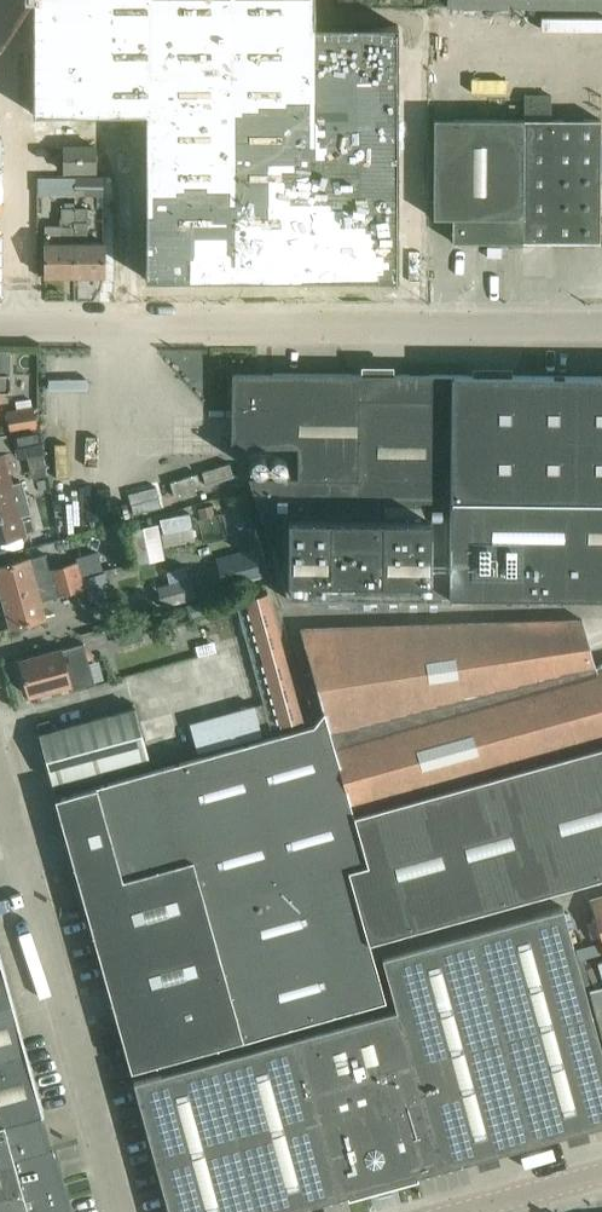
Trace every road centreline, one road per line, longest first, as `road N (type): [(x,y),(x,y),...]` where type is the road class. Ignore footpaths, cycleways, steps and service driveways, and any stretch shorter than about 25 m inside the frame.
road 1 (unclassified): [(601,327),(0,326)]
road 2 (unclassified): [(120,1211),(0,803)]
road 3 (tertiary): [(446,1211),(601,1169)]

